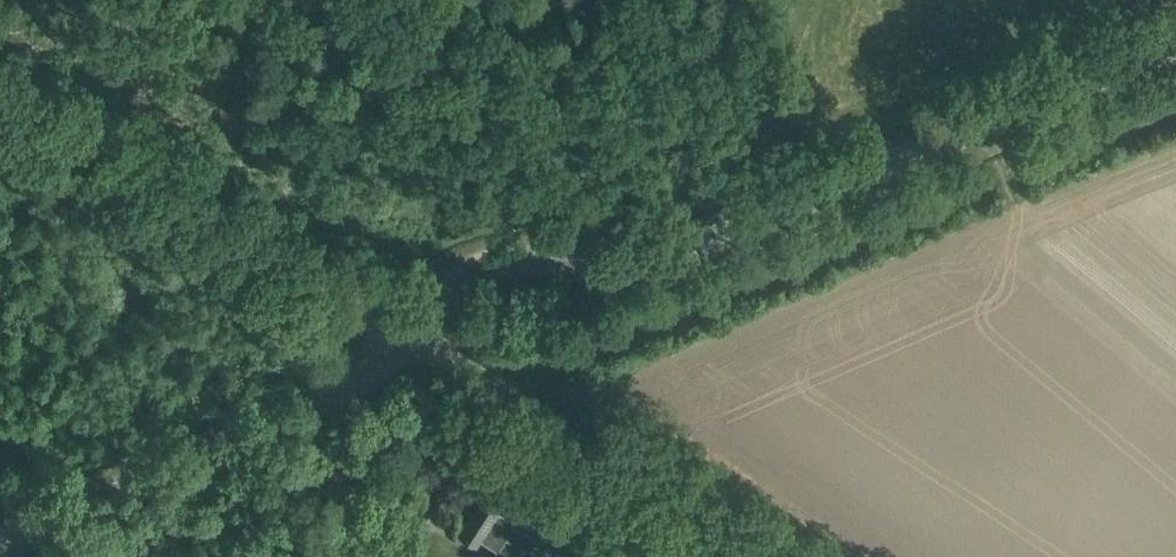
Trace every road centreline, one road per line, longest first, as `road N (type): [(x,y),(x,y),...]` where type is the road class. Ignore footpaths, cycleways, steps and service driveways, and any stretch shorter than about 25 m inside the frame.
road 1 (unclassified): [(409,329),(477,258),(513,242),(644,236),(723,220),(1175,38)]
road 2 (unclassified): [(409,329),(0,63)]
road 3 (unclassified): [(0,526),(347,375),(409,329)]
road 4 (unclassified): [(767,556),(409,329)]

